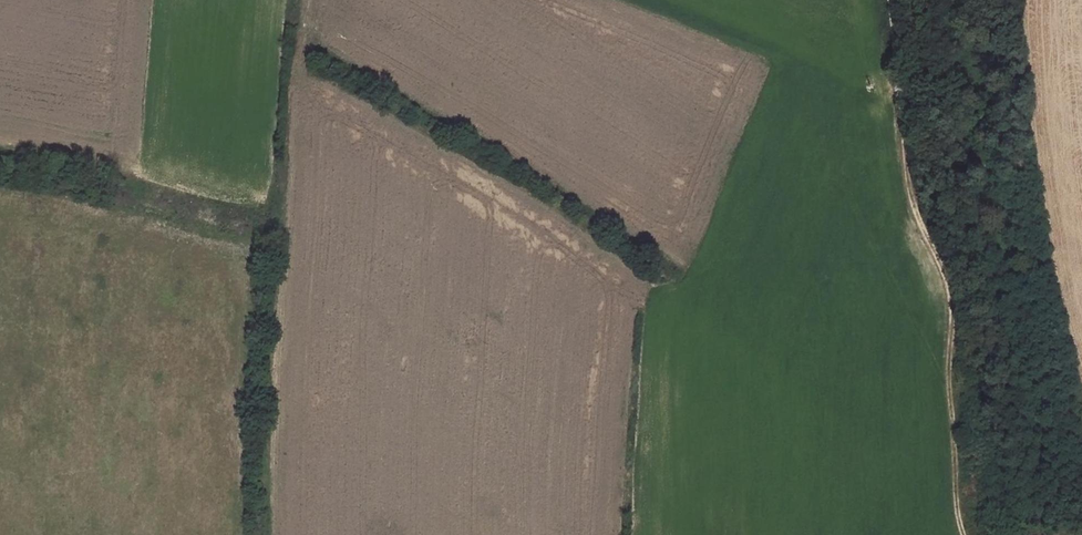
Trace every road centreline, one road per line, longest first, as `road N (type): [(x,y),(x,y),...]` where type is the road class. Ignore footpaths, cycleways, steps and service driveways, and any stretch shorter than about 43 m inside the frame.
road 1 (track): [(965,534),(949,369),(953,300),(910,205),(898,100),(878,102),(645,0)]

